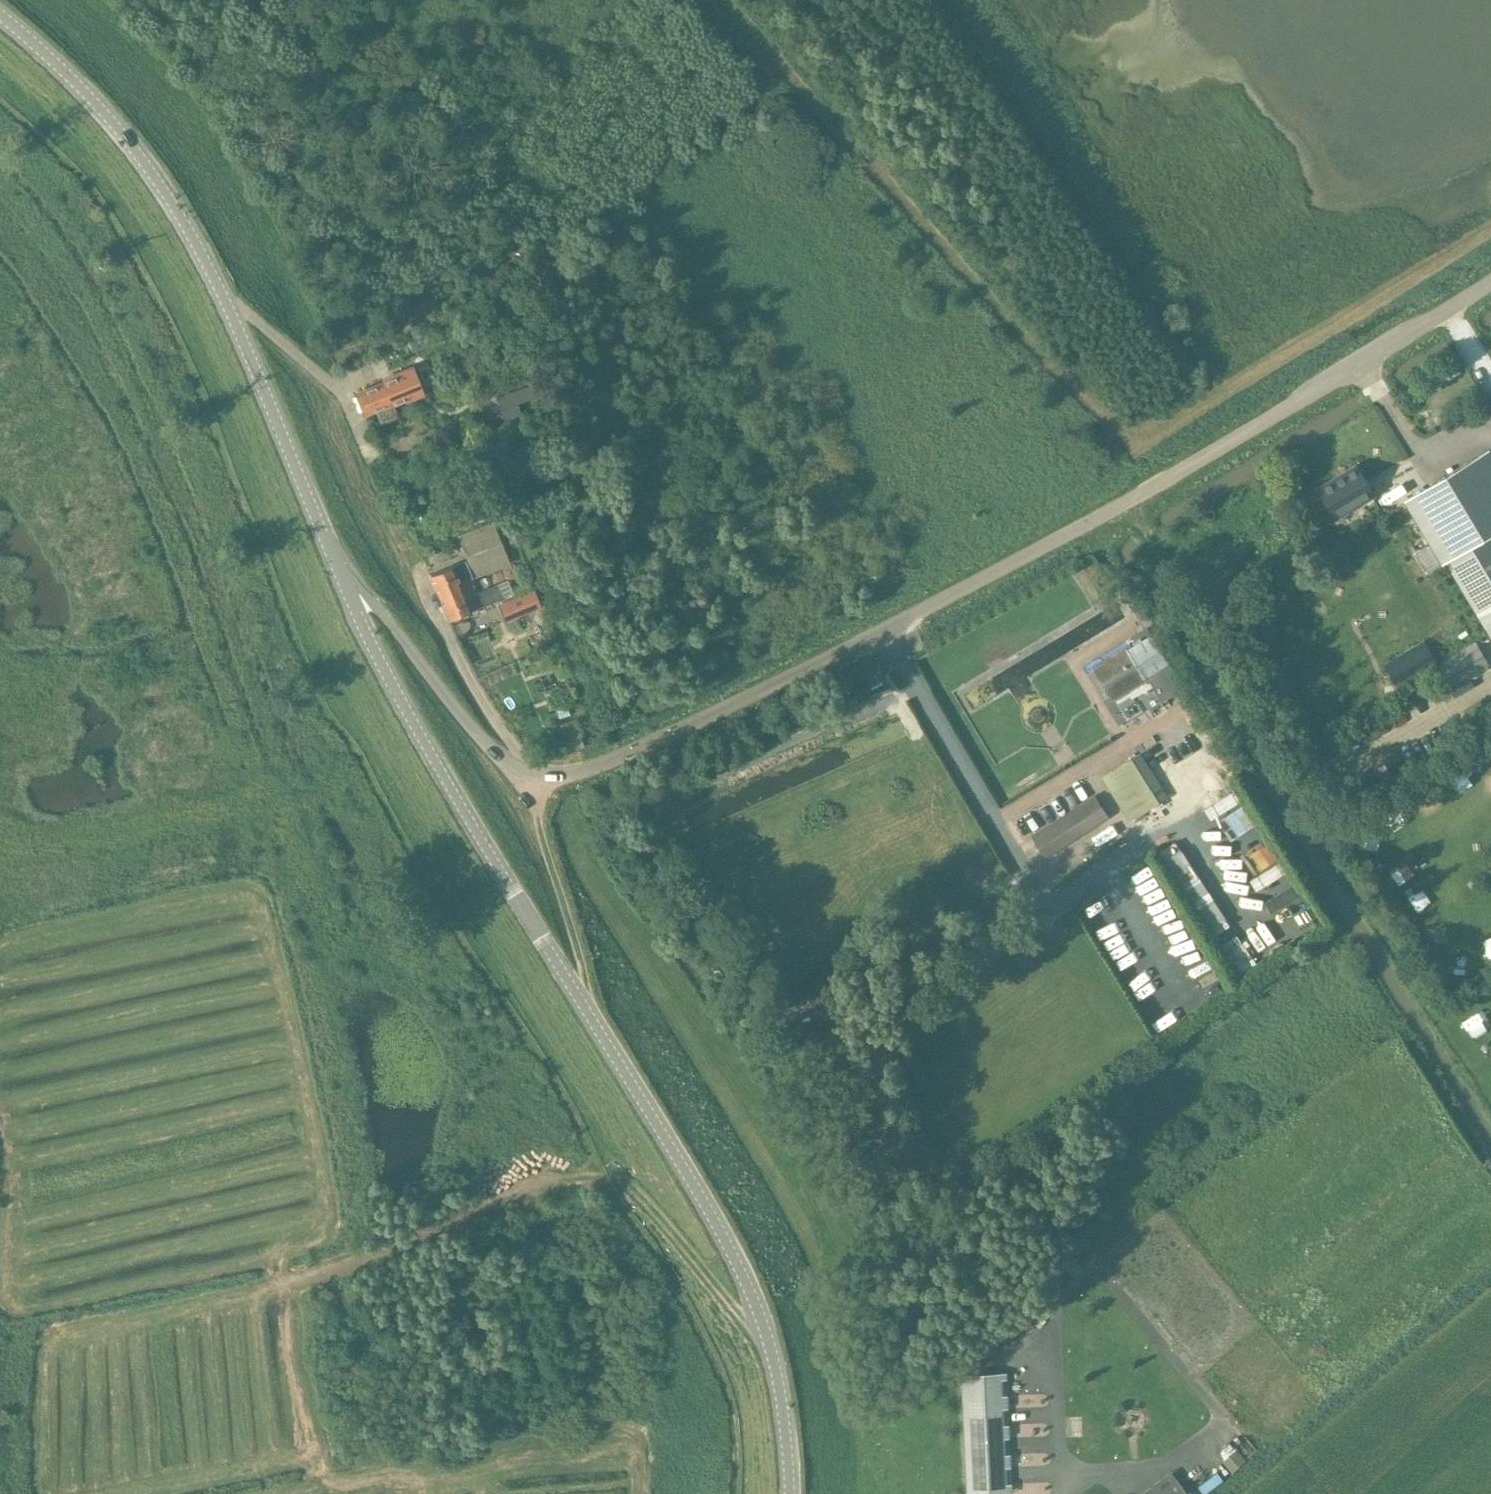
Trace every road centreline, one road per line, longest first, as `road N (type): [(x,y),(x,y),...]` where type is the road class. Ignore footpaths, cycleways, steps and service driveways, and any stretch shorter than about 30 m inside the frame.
road 1 (unclassified): [(1490,281),(1129,501),(882,634),(582,772),(535,774),(488,748),(338,563)]
road 2 (tertiary): [(794,1493),(781,1364),(762,1304),(466,811),(338,563)]
road 3 (tertiary): [(338,563),(265,383),(159,176),(96,102),(0,12)]
road 4 (track): [(284,1275),(621,1175),(776,1348)]
road 5 (track): [(535,774),(588,1010)]

